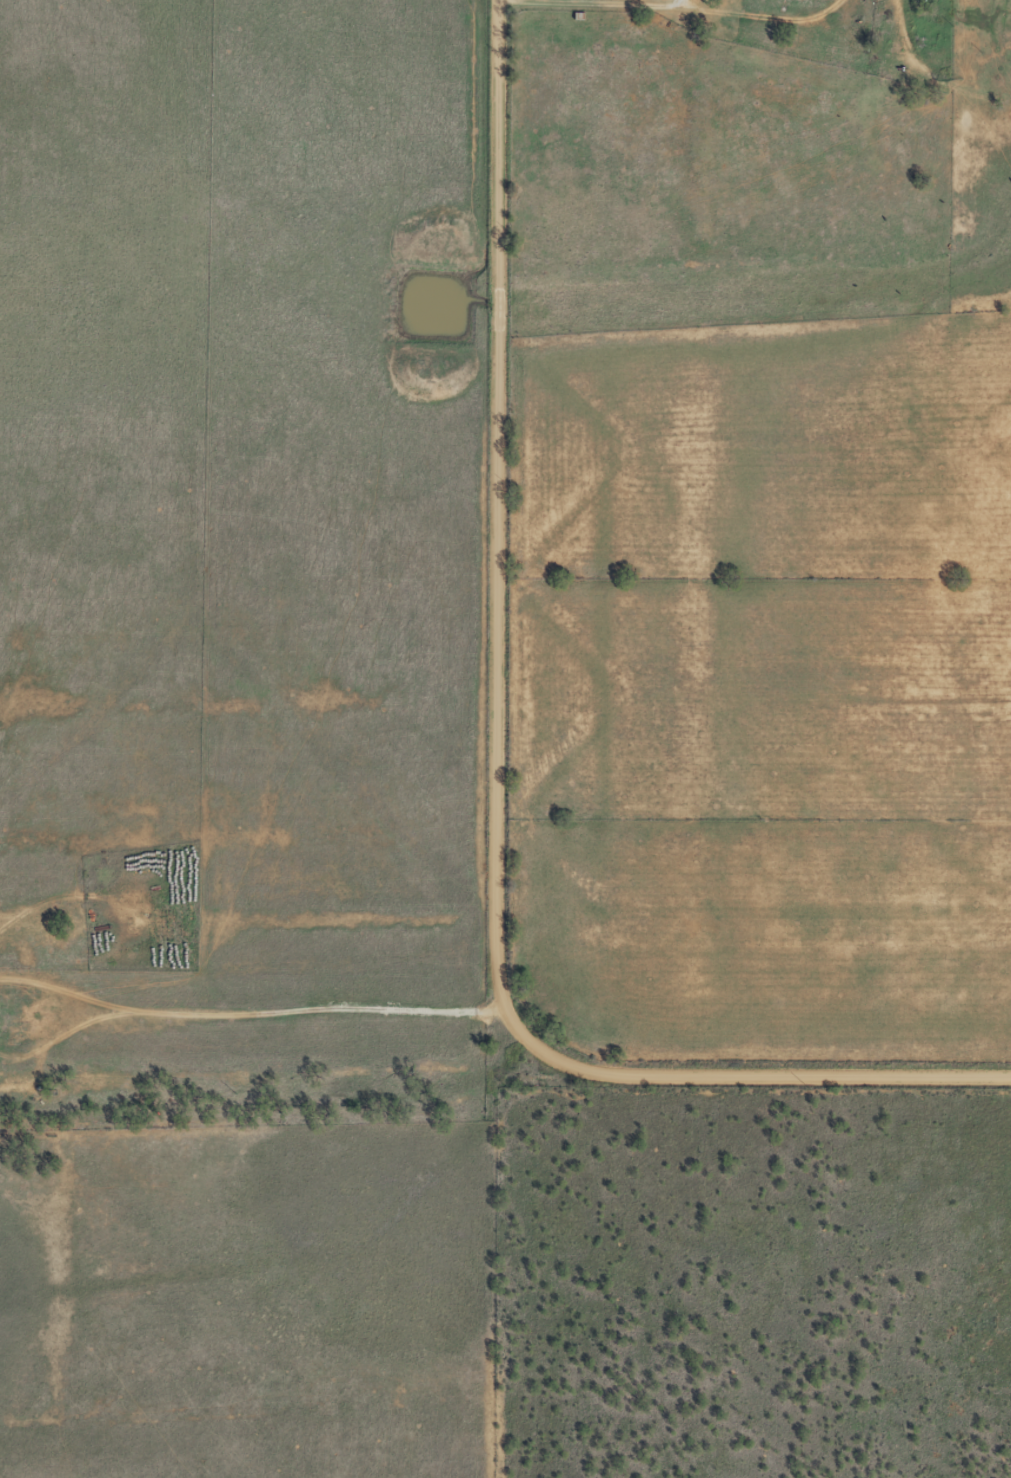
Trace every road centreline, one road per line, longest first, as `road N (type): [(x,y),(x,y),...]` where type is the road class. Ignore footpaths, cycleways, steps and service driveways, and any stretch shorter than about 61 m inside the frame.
road 1 (residential): [(1010,1079),(625,1076),(553,1055),(509,1007),(499,969),(497,857),(501,0)]

